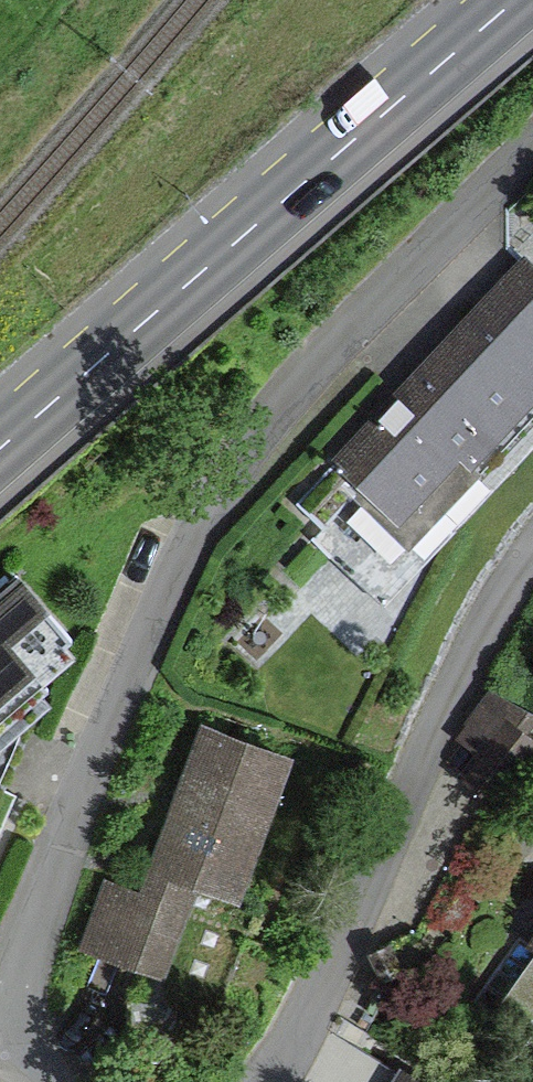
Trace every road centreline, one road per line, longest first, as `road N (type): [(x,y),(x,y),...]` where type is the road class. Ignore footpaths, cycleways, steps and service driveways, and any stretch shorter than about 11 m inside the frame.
road 1 (residential): [(532,147),(406,273),(260,440),(176,557),(79,783),(36,927),(33,1007)]
road 2 (primary): [(500,0),(0,445)]
road 3 (residential): [(285,1081),(316,1045),(387,904),(474,670),(532,552)]

